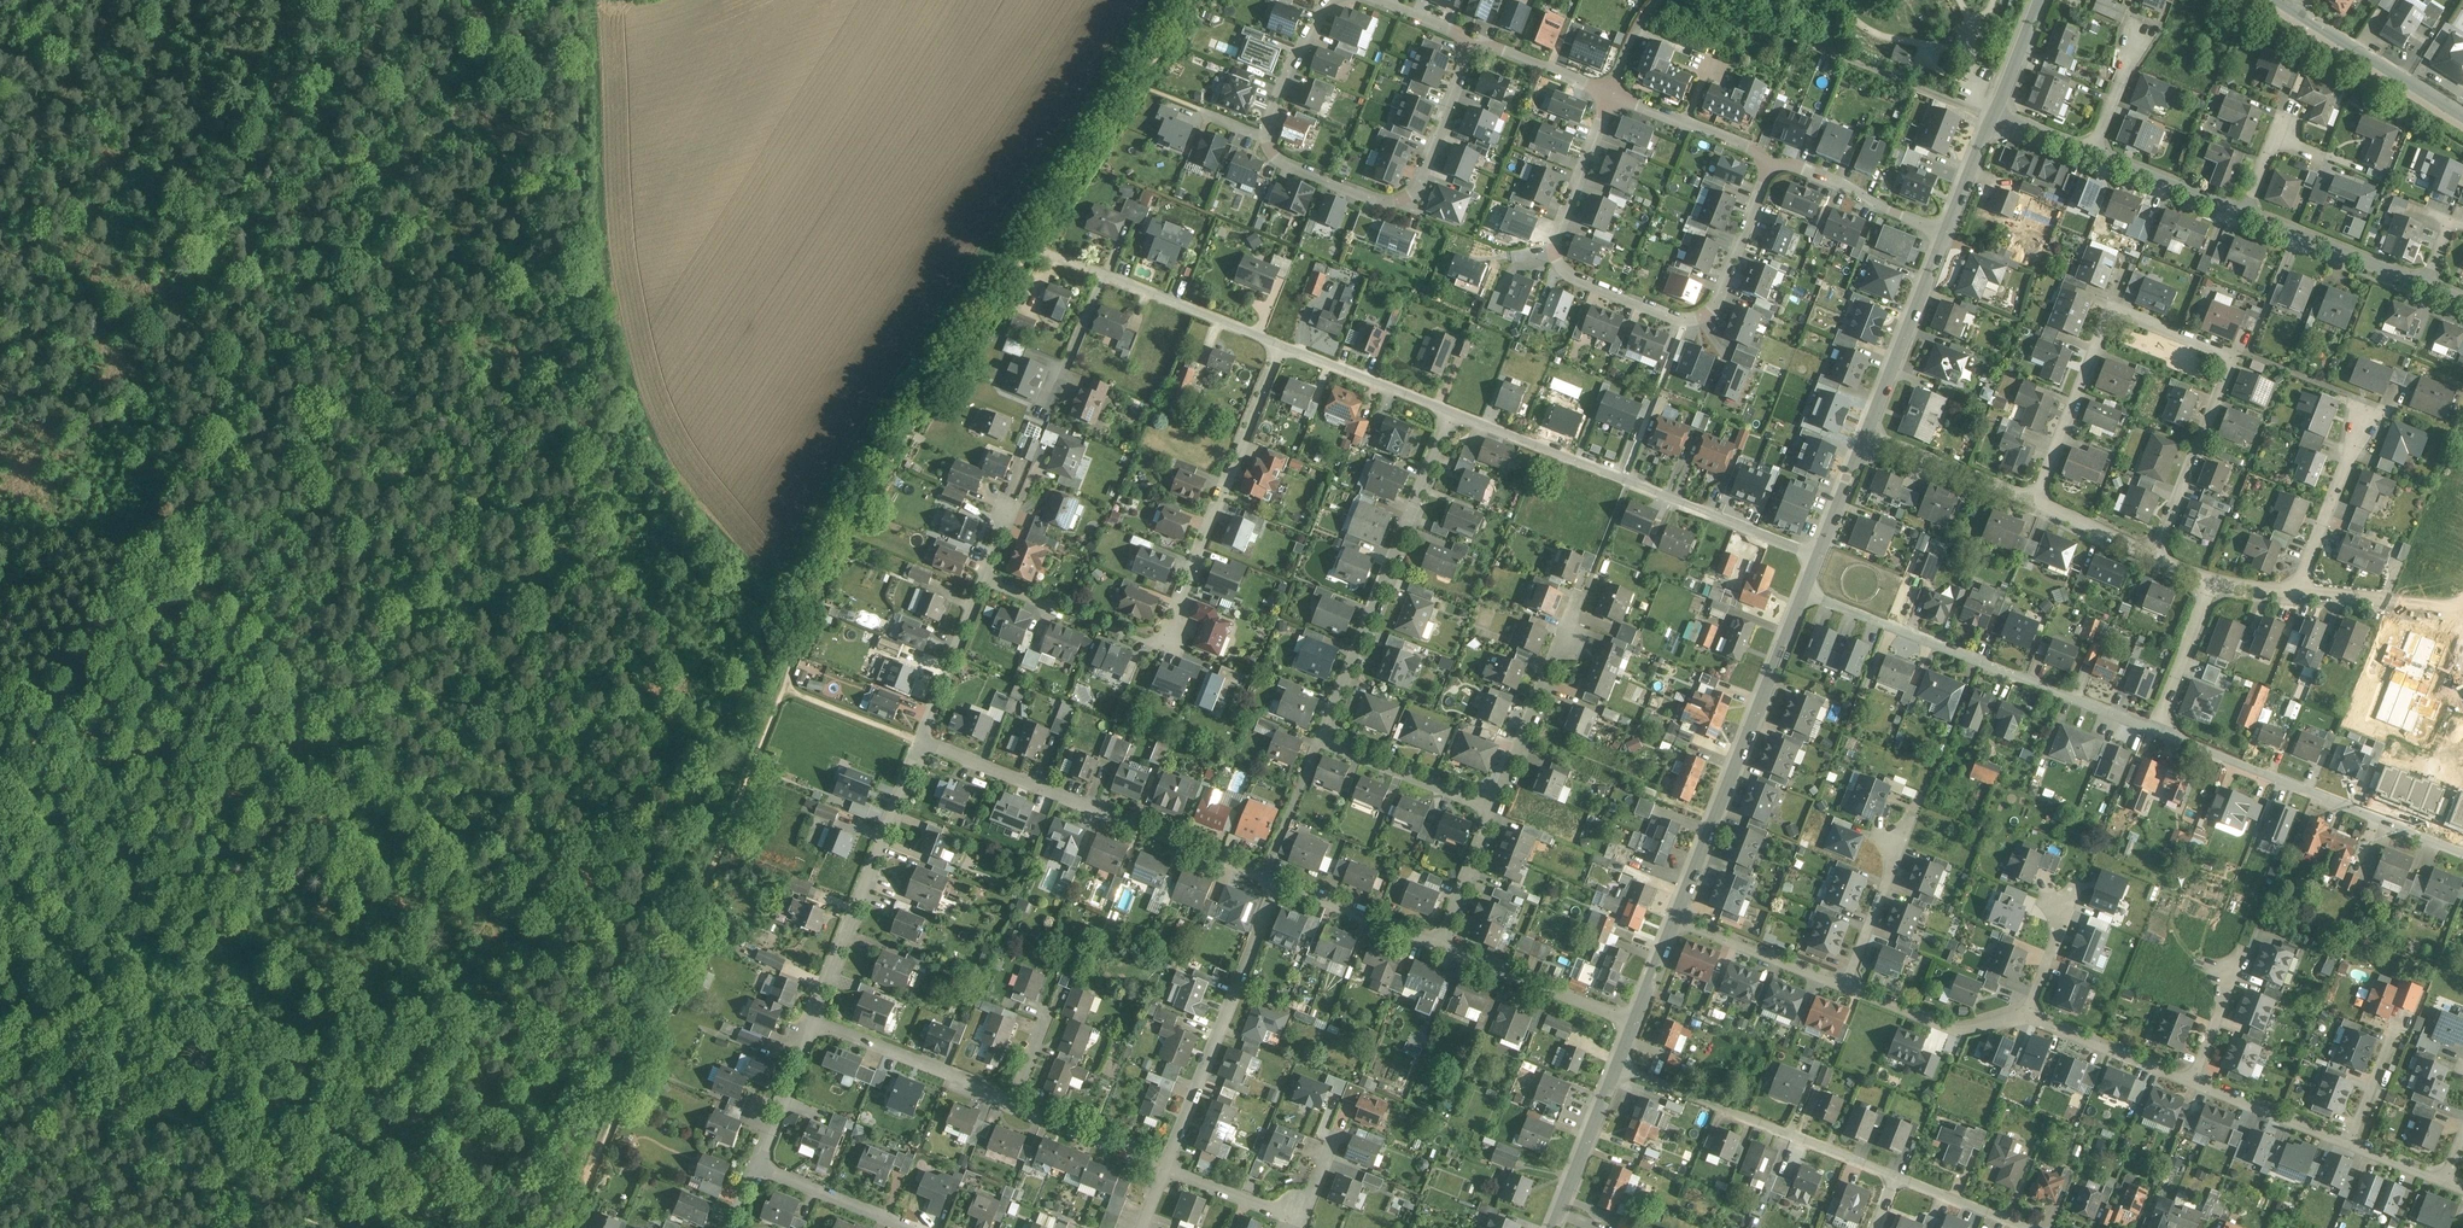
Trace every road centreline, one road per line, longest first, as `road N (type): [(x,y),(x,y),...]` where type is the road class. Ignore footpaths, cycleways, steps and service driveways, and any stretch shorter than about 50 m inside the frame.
road 1 (track): [(0,280),(78,375),(161,507),(464,878),(480,938),(373,1203)]
road 2 (track): [(815,609),(836,552),(1192,0)]
road 3 (track): [(575,1227),(815,609)]
road 4 (residential): [(2156,554),(2234,355),(2111,305),(2034,505)]
road 5 (residential): [(1492,805),(1322,741),(1452,408)]
road 6 (residential): [(1772,160),(1719,295),(1702,316),(1679,319),(1577,279),(1558,262),(1556,238),(1612,95)]
road 7 (track): [(0,1042),(441,1227)]
road 8 (track): [(480,938),(534,920),(674,779),(779,594)]
road 9 (residential): [(1818,557),(1452,408)]
road 10 (residential): [(1805,591),(2157,731)]
road 11 (residential): [(924,740),(1275,881)]
road 12 (residential): [(1676,918),(1805,591)]
road 13 (residential): [(1333,0),(1272,111),(1271,150),(1294,168),(1378,200),(1397,201),(1420,182)]
road 14 (residential): [(2157,731),(2462,852)]
road 15 (residential): [(1160,638),(1283,345)]
road 16 (track): [(1699,0),(1993,117)]
road 17 (track): [(732,568),(708,583),(646,563),(541,605),(434,617)]
road 18 (residential): [(1167,1171),(1275,881)]
road 19 (track): [(161,507),(103,586),(0,769)]
road 20 (residential): [(1616,1067),(1899,1179)]
road 21 (residential): [(815,1022),(924,740)]
road 22 (residential): [(1336,1138),(1303,1221),(1167,1171)]
road 23 (residential): [(1865,438),(1946,233)]
road 24 (residential): [(1013,1104),(815,1022)]
road 25 (residential): [(1438,945),(1633,1023)]
road 26 (residential): [(1492,805),(1571,611)]
road 27 (residential): [(2243,214),(2425,286)]
road 28 (tertiary): [(2462,117),(2297,13)]
road 29 (residential): [(1283,345),(1106,273)]
road 30 (residential): [(1845,986),(1945,1026),(2027,1015)]
road 31 (residential): [(1946,233),(1772,160)]
road 32 (track): [(0,174),(64,0)]
road 33 (residential): [(1676,918),(1845,986)]
road 34 (residential): [(1865,438),(2034,505)]
road 35 (residential): [(1452,408),(1283,345)]
road 36 (residential): [(2299,589),(2363,421)]
road 37 (residential): [(2027,1015),(2194,1080)]
road 38 (residential): [(1275,881),(1438,945)]
road 39 (residential): [(924,740),(987,578)]
road 40 (residential): [(1845,986),(1911,826)]
road 41 (residential): [(1772,160),(1612,95)]
road 42 (residential): [(1553,1227),(1616,1067)]
road 43 (residential): [(1167,1171),(1013,1104)]
road 44 (residential): [(2194,1080),(2350,1142)]
road 45 (residential): [(2299,589),(2448,604),(2462,599)]
road 46 (residential): [(761,1167),(914,1227)]
road 47 (residential): [(2091,155),(2243,214)]
road 48 (residential): [(2157,731),(2211,582)]
road 49 (residential): [(761,1167),(815,1022)]
road 50 (residential): [(1420,182),(1474,40)]
road 51 (residential): [(1438,945),(1492,805)]
road 52 (residential): [(1612,95),(1474,40)]
road 53 (track): [(785,688),(924,740)]
road 54 (track): [(134,861),(0,798)]
road 55 (residential): [(1899,1179),(2029,1227)]
road 56 (residential): [(2194,1080),(2245,953)]
road 57 (residential): [(2091,155),(2141,33)]
road 58 (residential): [(2034,505),(2156,554)]
road 59 (residential): [(2027,1015),(2073,894)]
road 60 (residential): [(1818,557),(1865,438)]
road 61 (residential): [(1993,117),(2040,0)]
road 62 (residential): [(1946,233),(1993,117)]

